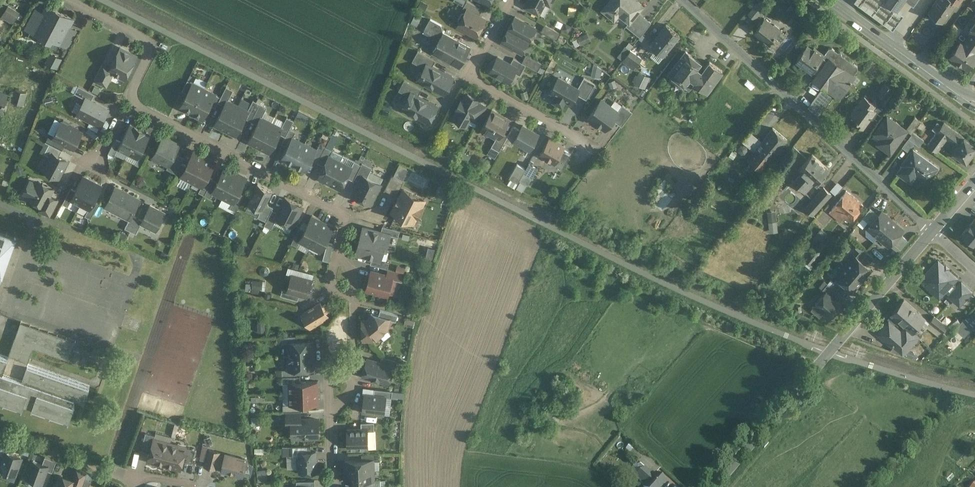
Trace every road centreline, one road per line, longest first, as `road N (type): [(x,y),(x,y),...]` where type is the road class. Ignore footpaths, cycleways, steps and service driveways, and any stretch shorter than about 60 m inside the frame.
road 1 (residential): [(680,0),(932,229)]
road 2 (unclassified): [(932,229),(718,486)]
road 3 (residential): [(129,105),(341,212),(342,280)]
road 4 (residential): [(511,0),(470,77),(597,152)]
road 5 (residential): [(61,0),(154,48),(129,105)]
road 6 (secondary): [(964,98),(829,0)]

